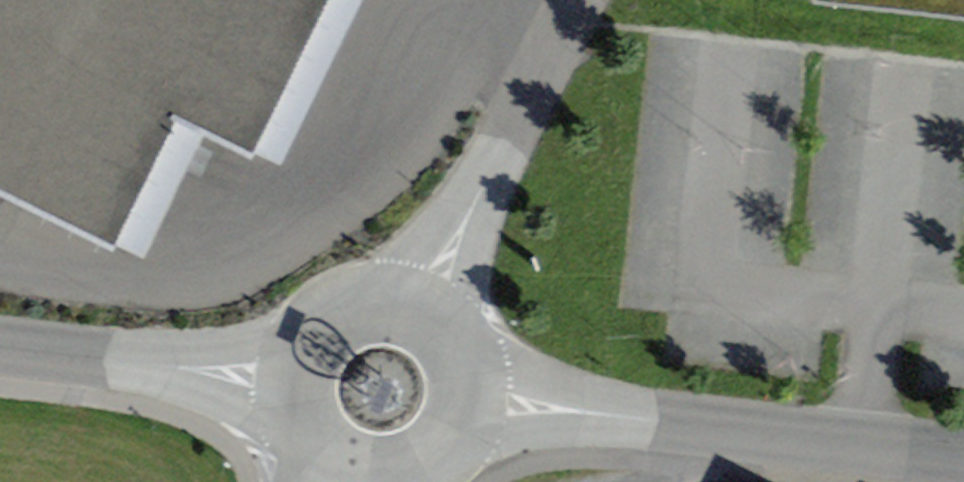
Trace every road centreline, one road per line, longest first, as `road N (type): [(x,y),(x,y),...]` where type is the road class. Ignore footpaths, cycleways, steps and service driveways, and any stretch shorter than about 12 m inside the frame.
road 1 (unclassified): [(963,457),(475,397)]
road 2 (residential): [(423,303),(582,0)]
road 3 (unclassified): [(288,373),(0,344)]
road 4 (unclassified): [(331,467),(356,478),(410,477),(455,447),(475,397)]
road 5 (unclassified): [(423,303),(366,295),(338,304),(297,345),(288,373)]

